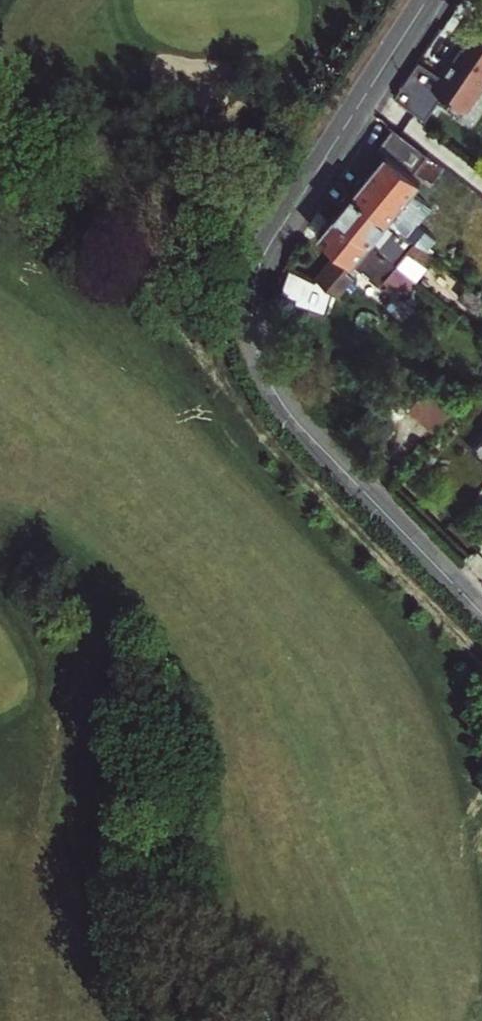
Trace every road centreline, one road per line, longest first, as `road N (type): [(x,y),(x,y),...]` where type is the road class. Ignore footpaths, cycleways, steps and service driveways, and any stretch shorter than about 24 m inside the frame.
road 1 (tertiary): [(427,0),(271,241),(252,289),(252,332),(267,379),(292,418),(481,613)]

